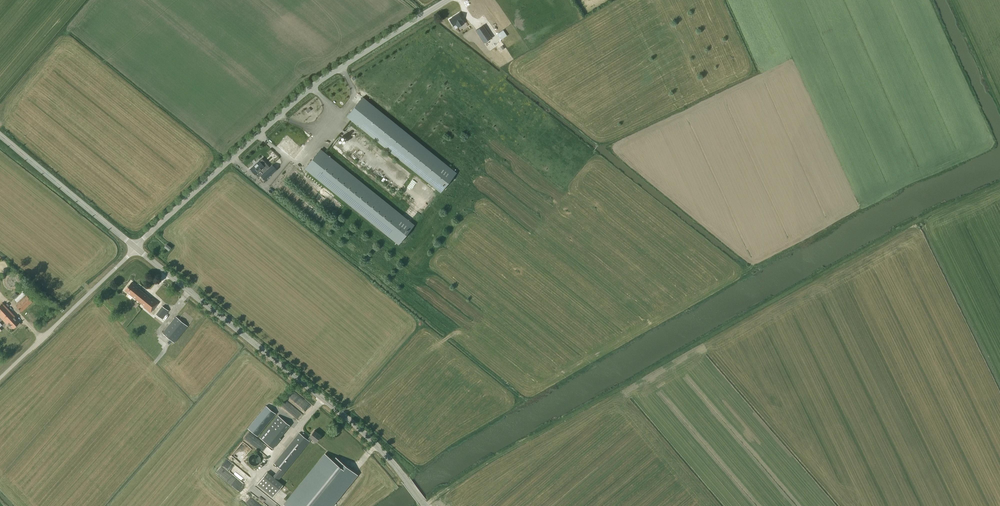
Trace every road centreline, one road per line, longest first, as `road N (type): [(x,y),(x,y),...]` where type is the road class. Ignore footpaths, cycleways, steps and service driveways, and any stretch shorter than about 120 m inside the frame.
road 1 (unclassified): [(136,247),(298,95),(448,0)]
road 2 (tertiary): [(426,505),(369,438),(136,247)]
road 3 (unclassified): [(0,378),(136,247)]
road 4 (tertiary): [(136,247),(0,137)]

